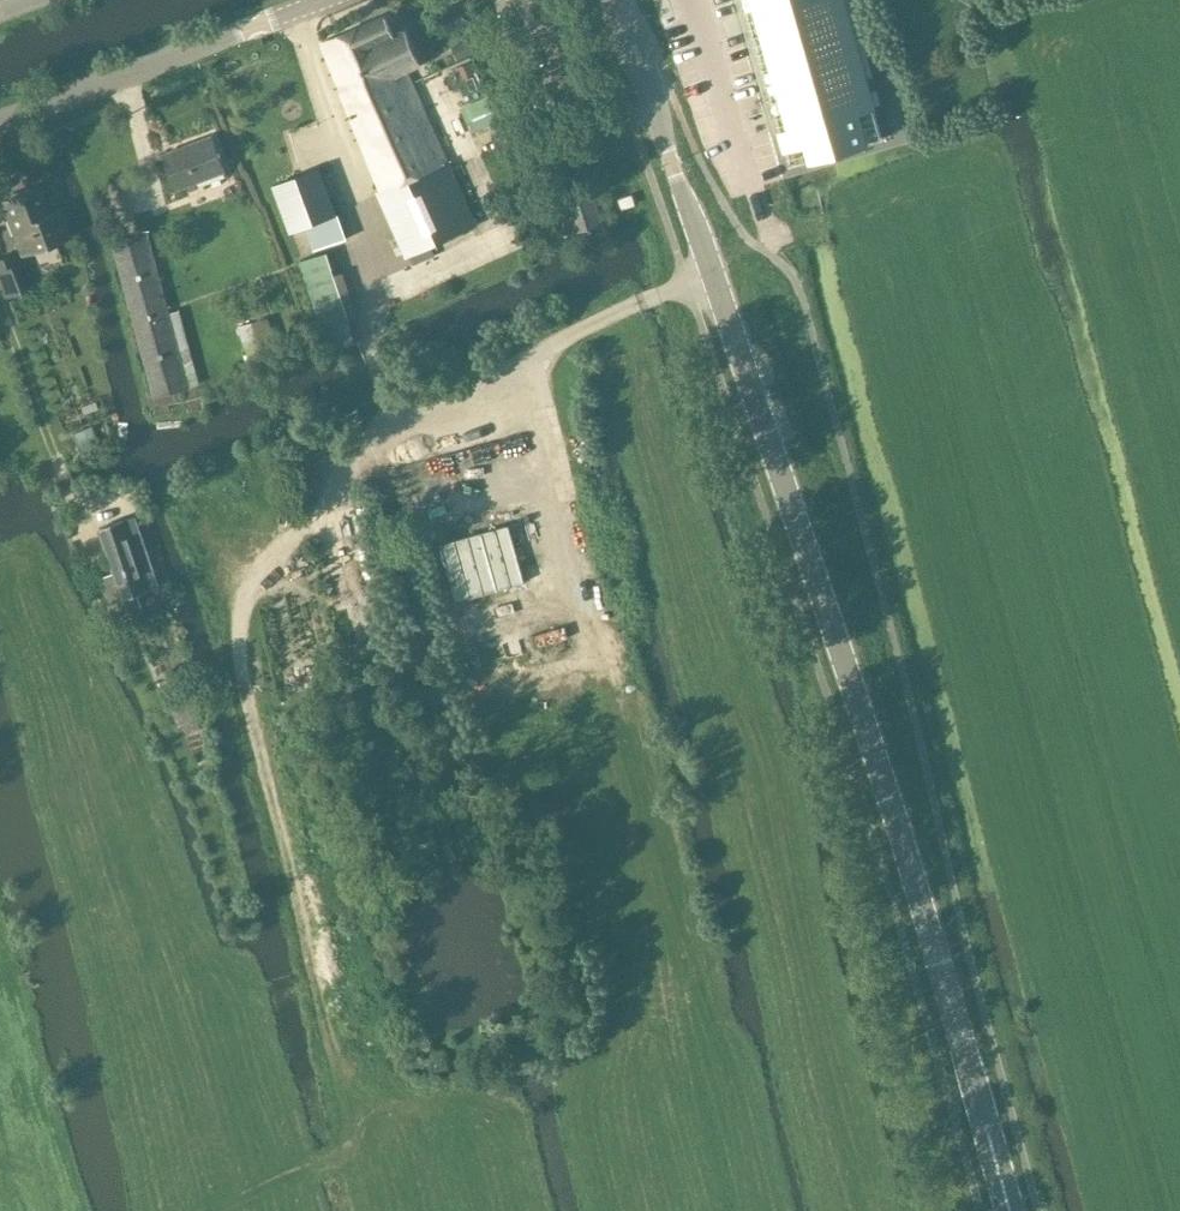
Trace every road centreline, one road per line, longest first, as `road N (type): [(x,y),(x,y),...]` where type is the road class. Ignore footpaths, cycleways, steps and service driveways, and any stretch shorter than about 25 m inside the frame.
road 1 (tertiary): [(1010,1210),(883,779),(618,0)]
road 2 (tertiary): [(0,123),(321,0)]

